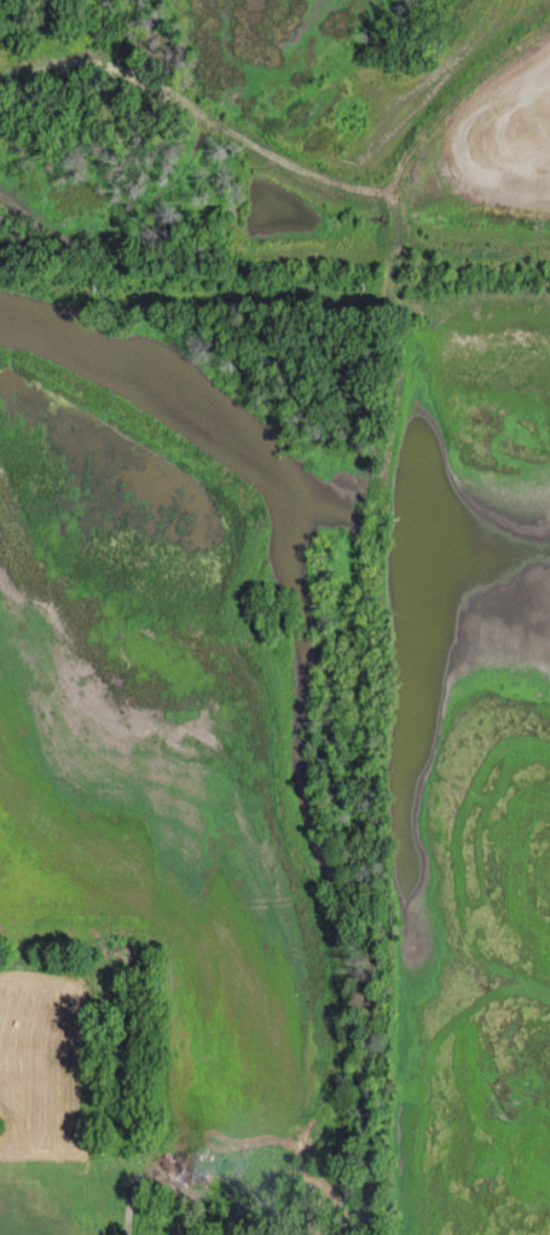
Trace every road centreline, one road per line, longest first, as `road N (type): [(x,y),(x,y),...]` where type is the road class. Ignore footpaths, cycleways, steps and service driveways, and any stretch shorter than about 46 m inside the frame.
road 1 (residential): [(0,79),(120,65),(255,149)]

